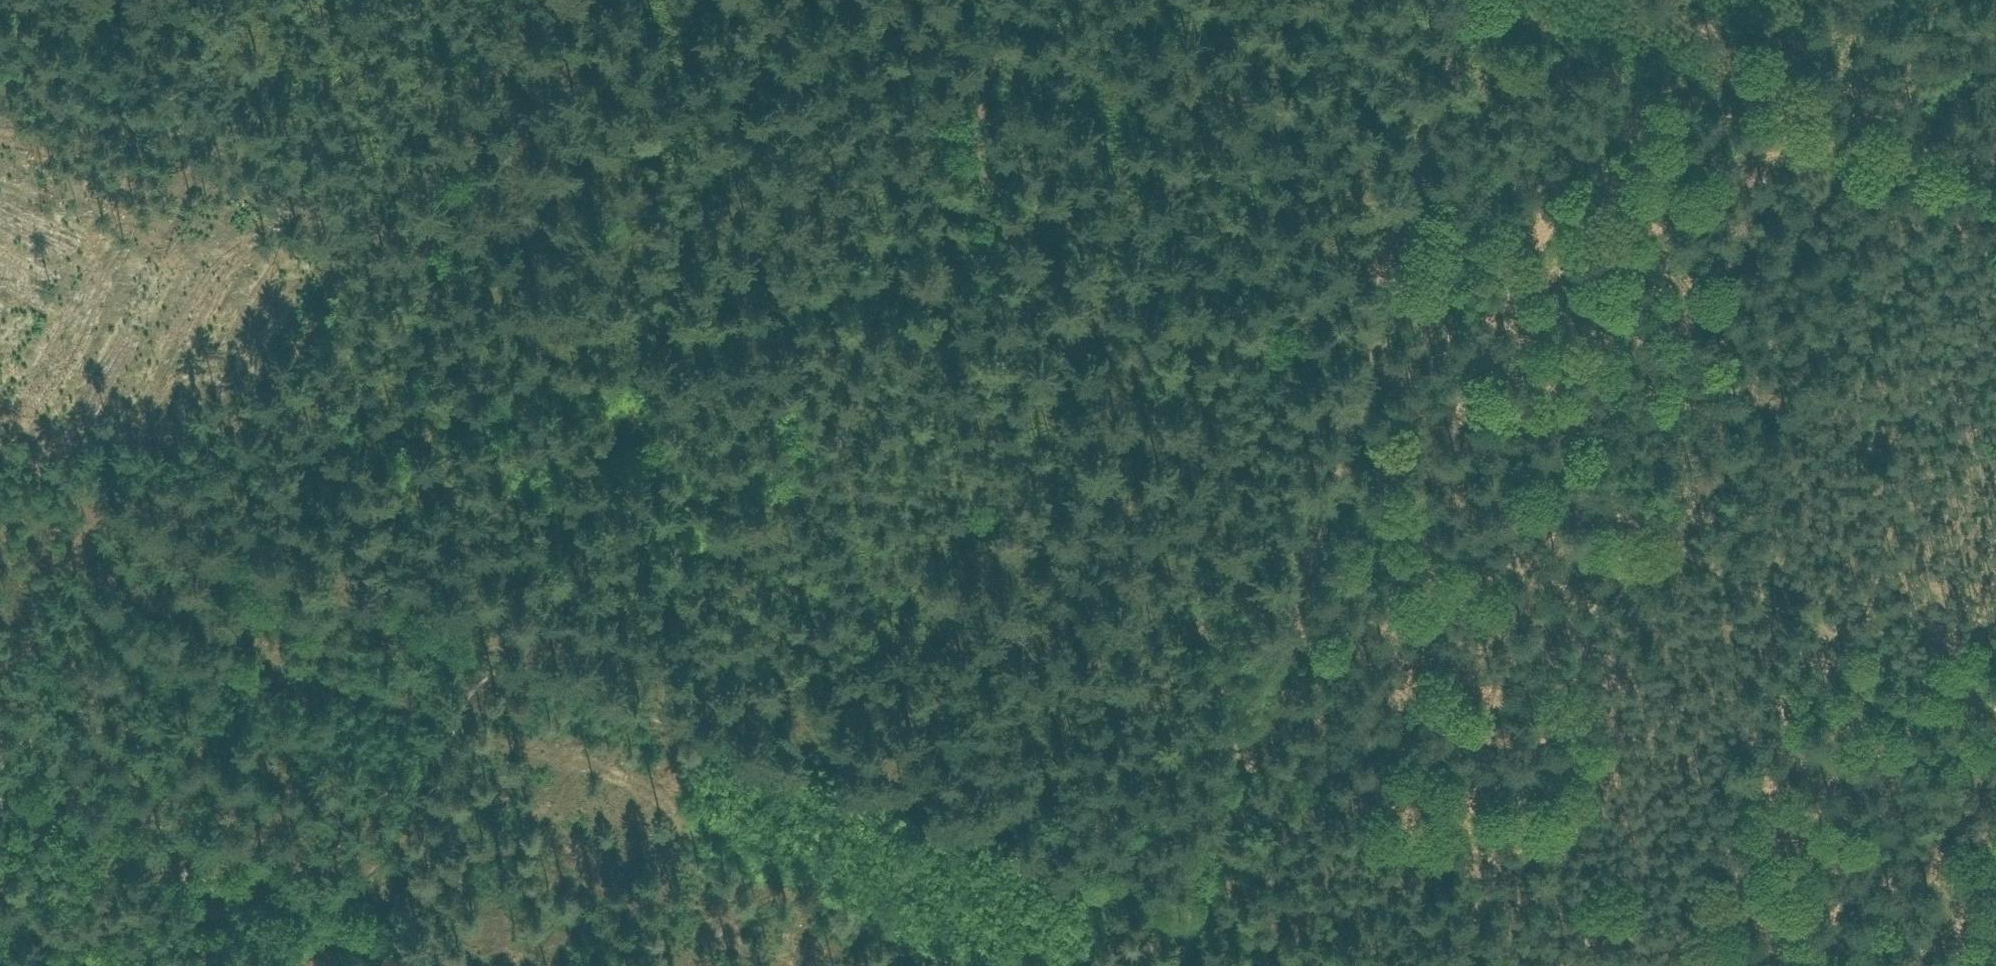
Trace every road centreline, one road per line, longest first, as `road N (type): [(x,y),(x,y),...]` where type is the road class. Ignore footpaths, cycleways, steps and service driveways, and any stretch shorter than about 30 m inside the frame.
road 1 (track): [(1374,358),(1598,513),(1995,710)]
road 2 (track): [(518,661),(1185,914)]
road 3 (track): [(1374,358),(1282,652),(1185,914)]
road 4 (track): [(1003,172),(1374,358)]
road 5 (track): [(1374,358),(1459,0)]
road 6 (track): [(0,797),(322,923)]
road 7 (track): [(698,41),(1003,172)]
road 8 (track): [(1212,849),(1499,965)]

